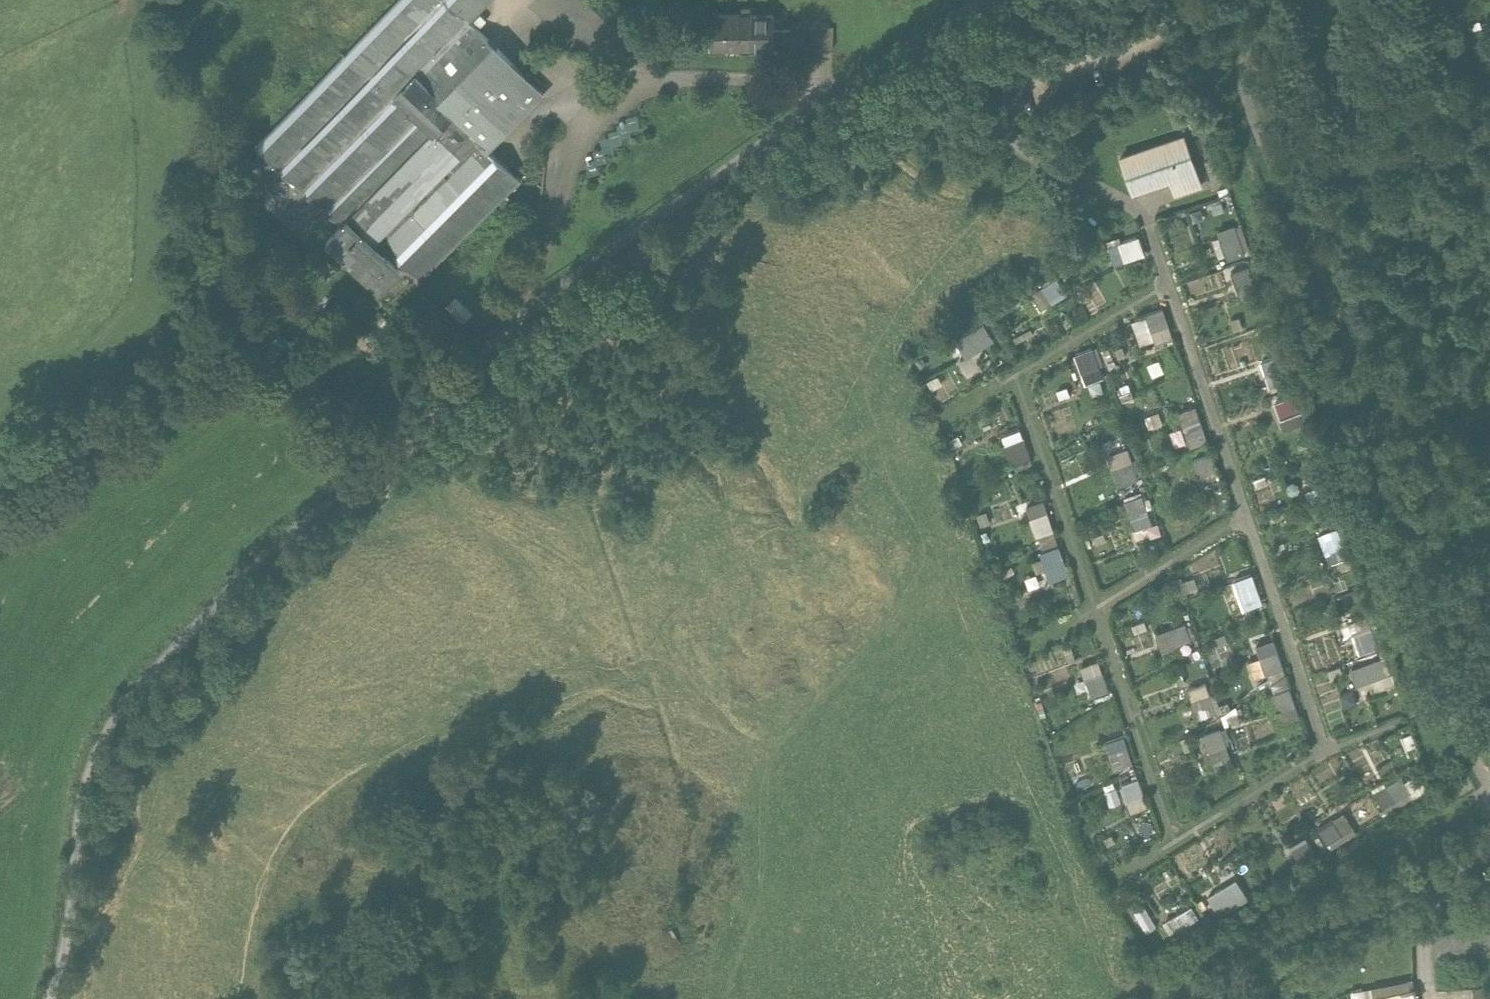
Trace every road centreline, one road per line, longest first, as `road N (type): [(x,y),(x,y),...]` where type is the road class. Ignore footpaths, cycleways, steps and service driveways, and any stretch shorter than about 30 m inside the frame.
road 1 (residential): [(966,0),(831,77),(660,207),(172,654),(111,735),(89,787),(48,998)]

